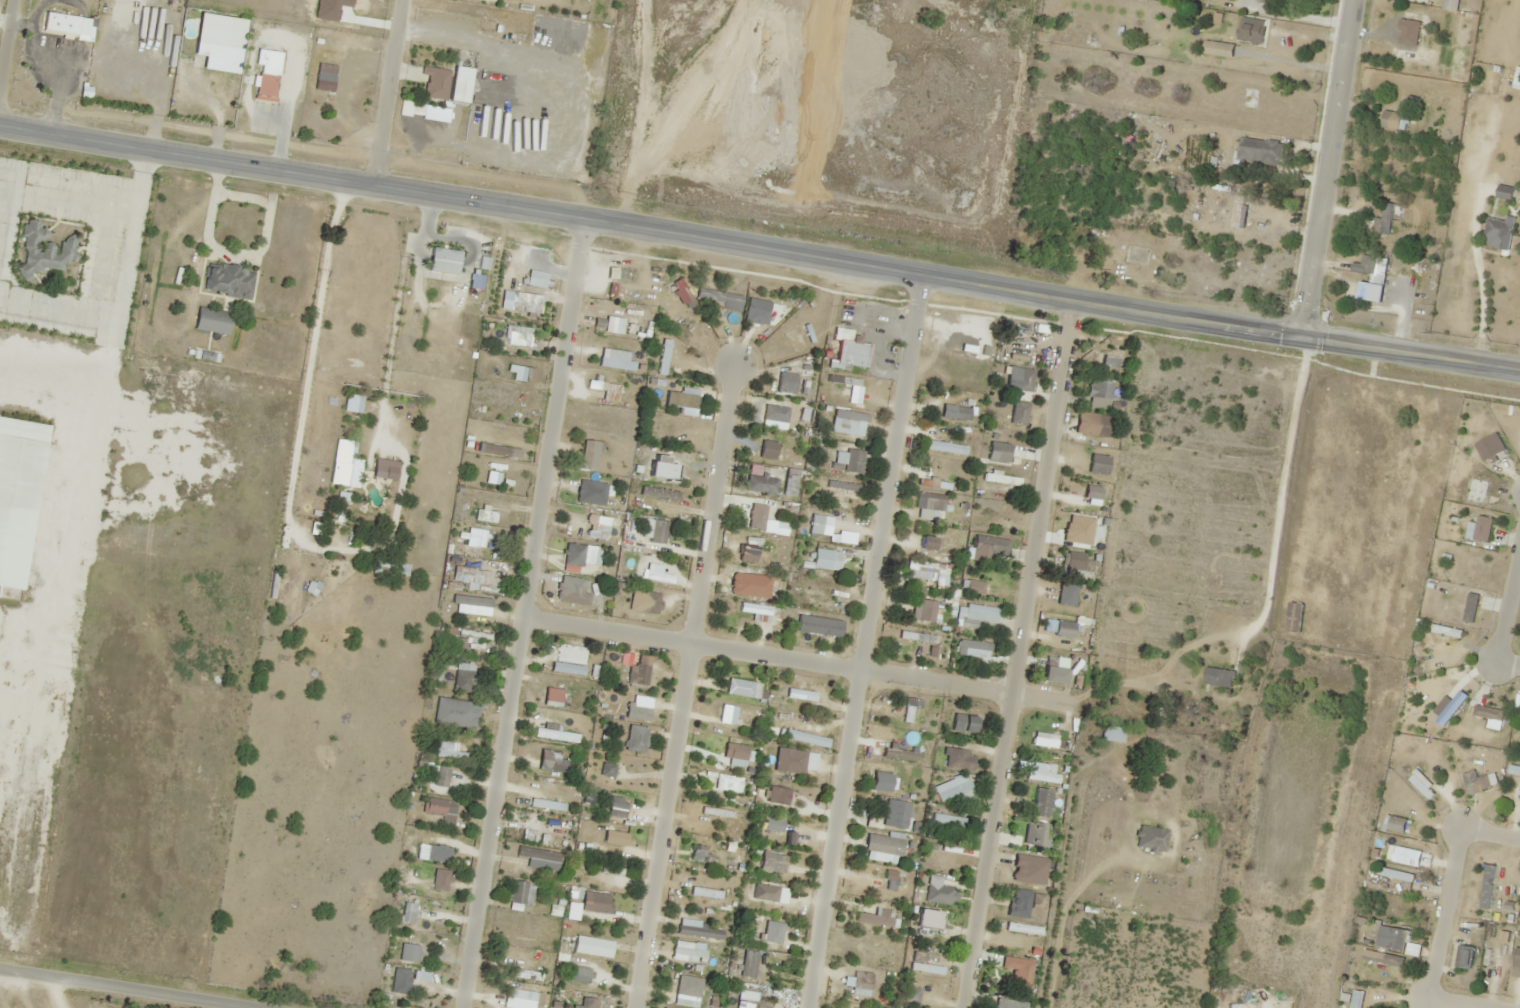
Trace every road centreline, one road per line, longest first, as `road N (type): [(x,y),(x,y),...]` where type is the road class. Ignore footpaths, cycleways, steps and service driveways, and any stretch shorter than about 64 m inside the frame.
road 1 (secondary): [(1519,370),(0,127)]
road 2 (residential): [(462,1007),(584,217)]
road 3 (residential): [(923,277),(809,1007)]
road 4 (residential): [(1074,301),(965,1007)]
road 5 (residential): [(738,362),(636,1007)]
road 6 (residential): [(1079,706),(521,616)]
road 7 (residential): [(1355,0),(1303,337)]
road 8 (residential): [(0,973),(238,1007)]
road 9 (residential): [(403,0),(374,187)]
road 10 (residential): [(1460,825),(1430,1001)]

